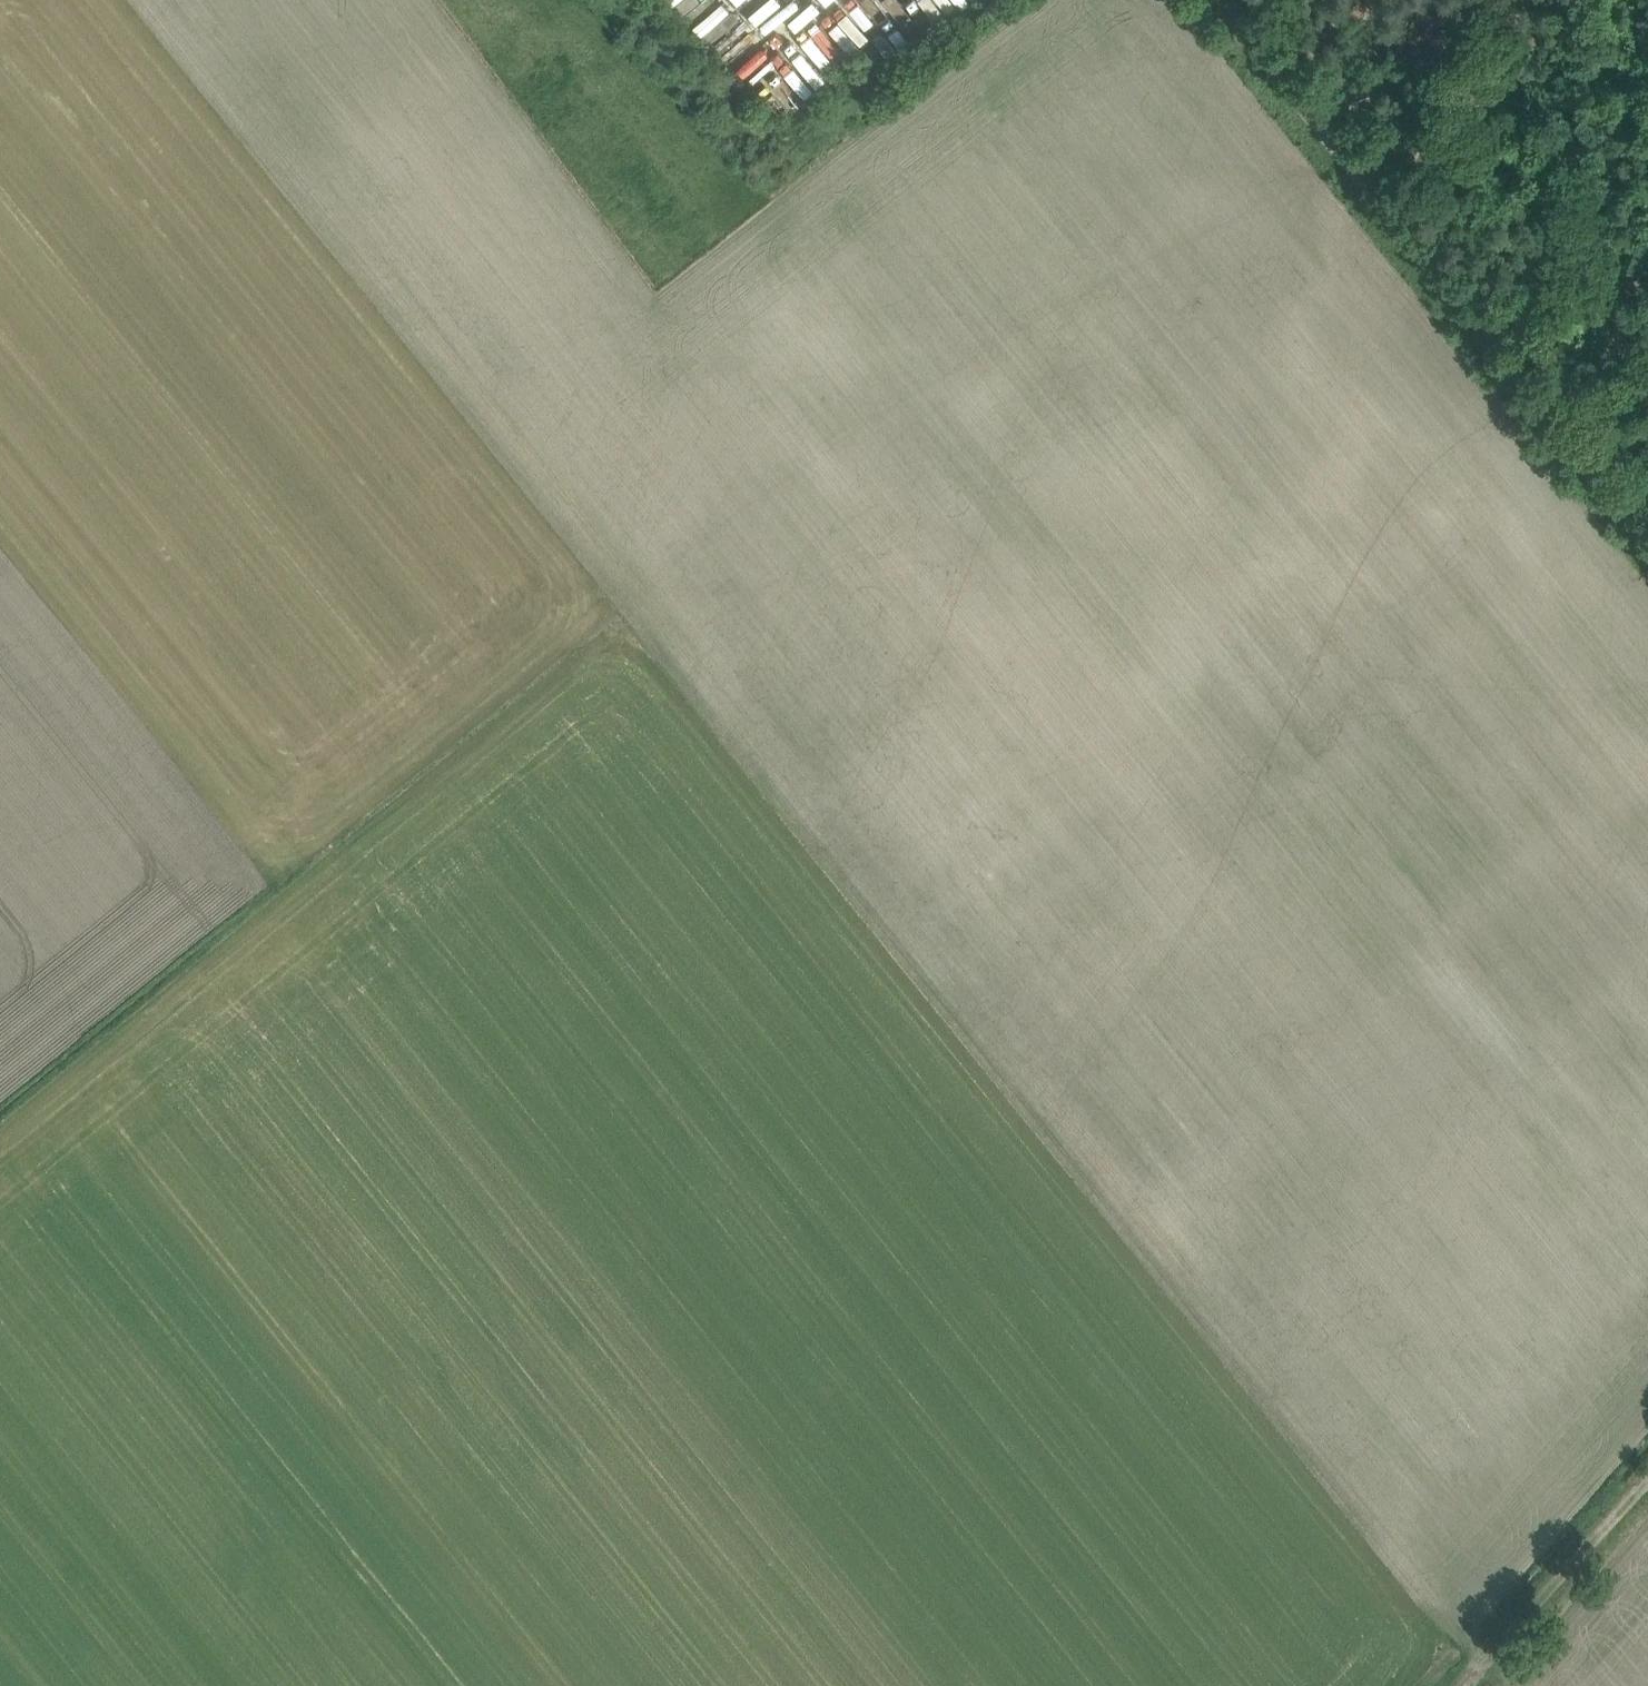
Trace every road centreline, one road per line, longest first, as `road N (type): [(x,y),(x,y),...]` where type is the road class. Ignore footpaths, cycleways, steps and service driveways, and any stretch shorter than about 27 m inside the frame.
road 1 (track): [(1647,537),(1218,0)]
road 2 (track): [(1478,1685),(1647,1494)]

